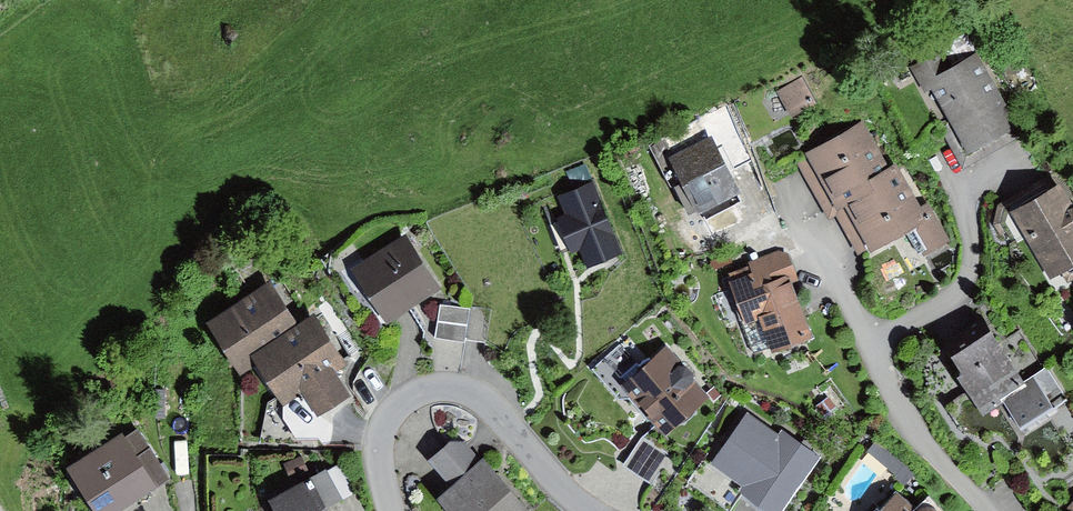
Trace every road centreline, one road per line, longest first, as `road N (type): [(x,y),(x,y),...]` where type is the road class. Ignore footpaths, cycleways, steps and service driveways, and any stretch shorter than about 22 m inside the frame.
road 1 (residential): [(395,510),(380,453),(383,432),(399,401),(435,385),(475,392),(588,510)]
road 2 (residential): [(986,510),(914,433),(868,340)]
road 3 (residential): [(868,340),(956,295),(971,260),(969,209)]
road 4 (residential): [(868,340),(814,232)]

